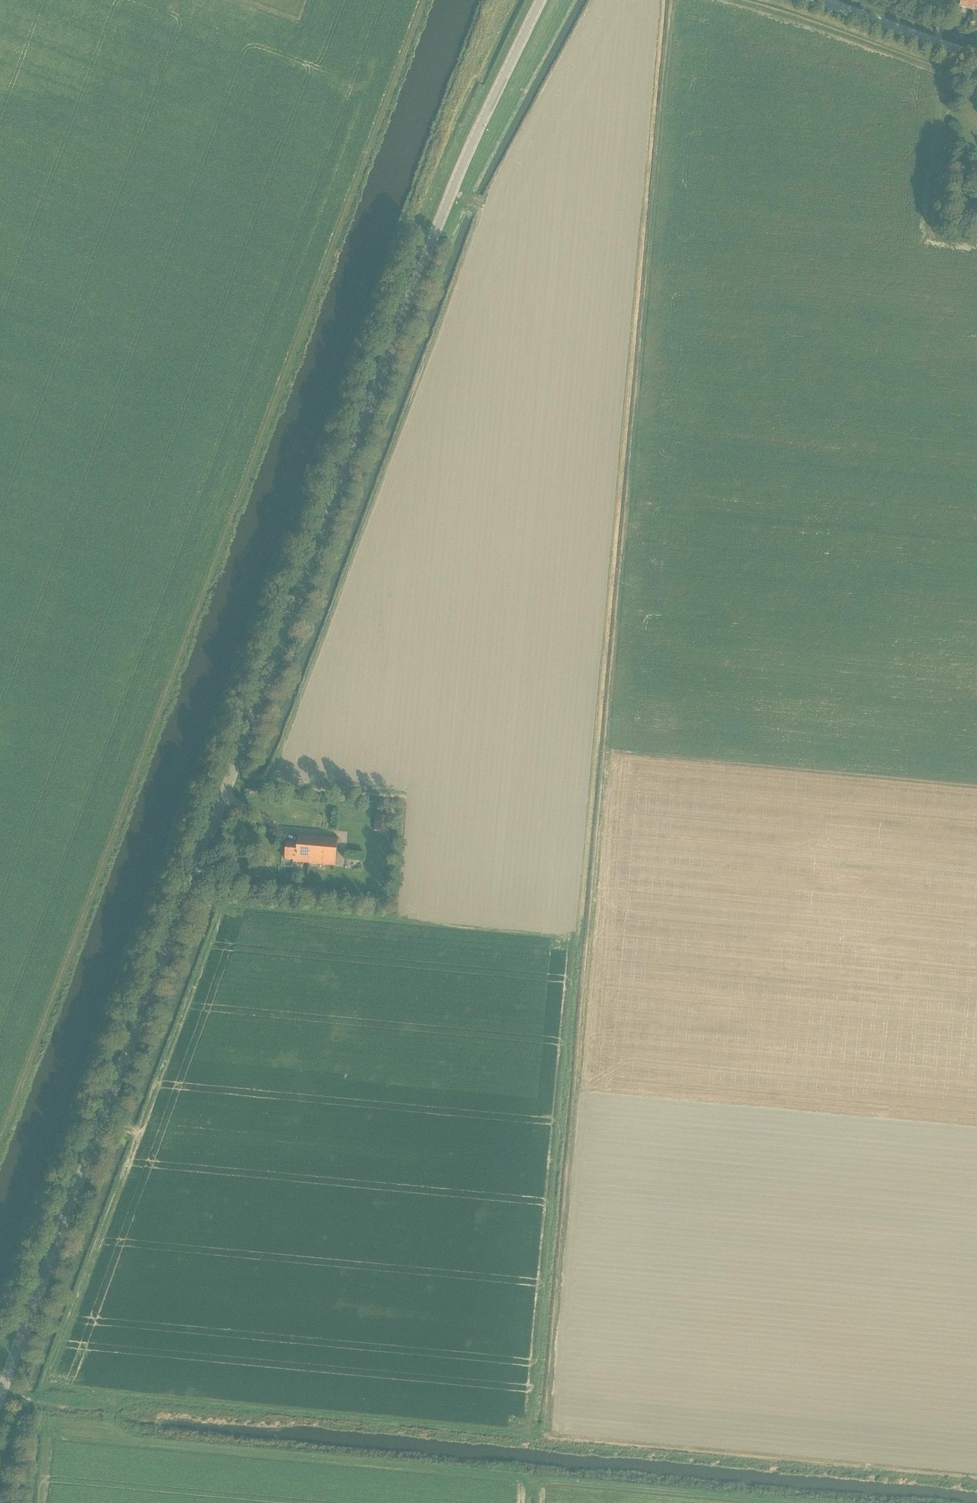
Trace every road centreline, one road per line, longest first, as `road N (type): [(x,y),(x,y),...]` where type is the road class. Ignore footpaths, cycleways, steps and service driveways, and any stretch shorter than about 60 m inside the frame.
road 1 (unclassified): [(0,1390),(397,330),(456,180),(542,0)]
road 2 (tertiary): [(976,56),(819,0)]

